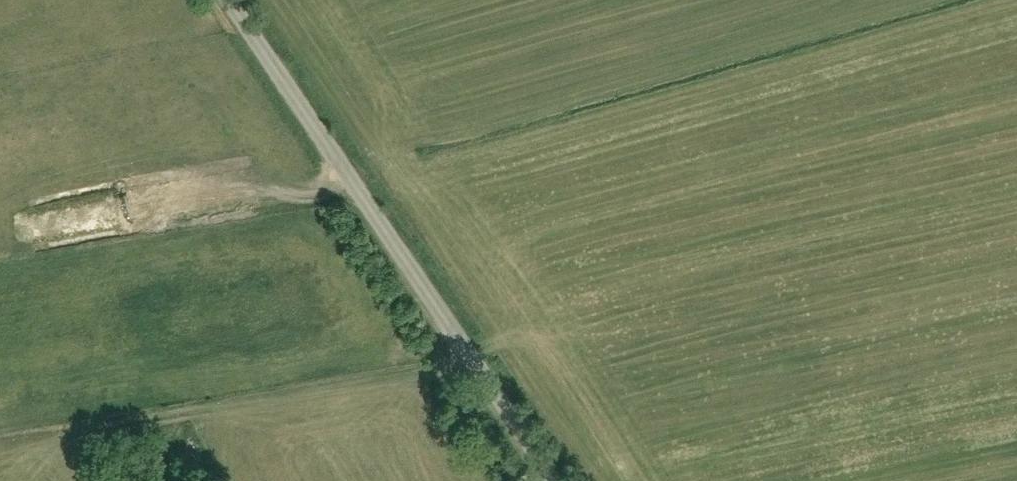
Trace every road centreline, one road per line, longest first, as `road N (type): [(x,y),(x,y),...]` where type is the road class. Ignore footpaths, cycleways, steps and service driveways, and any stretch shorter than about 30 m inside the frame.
road 1 (unclassified): [(550,480),(231,0)]

